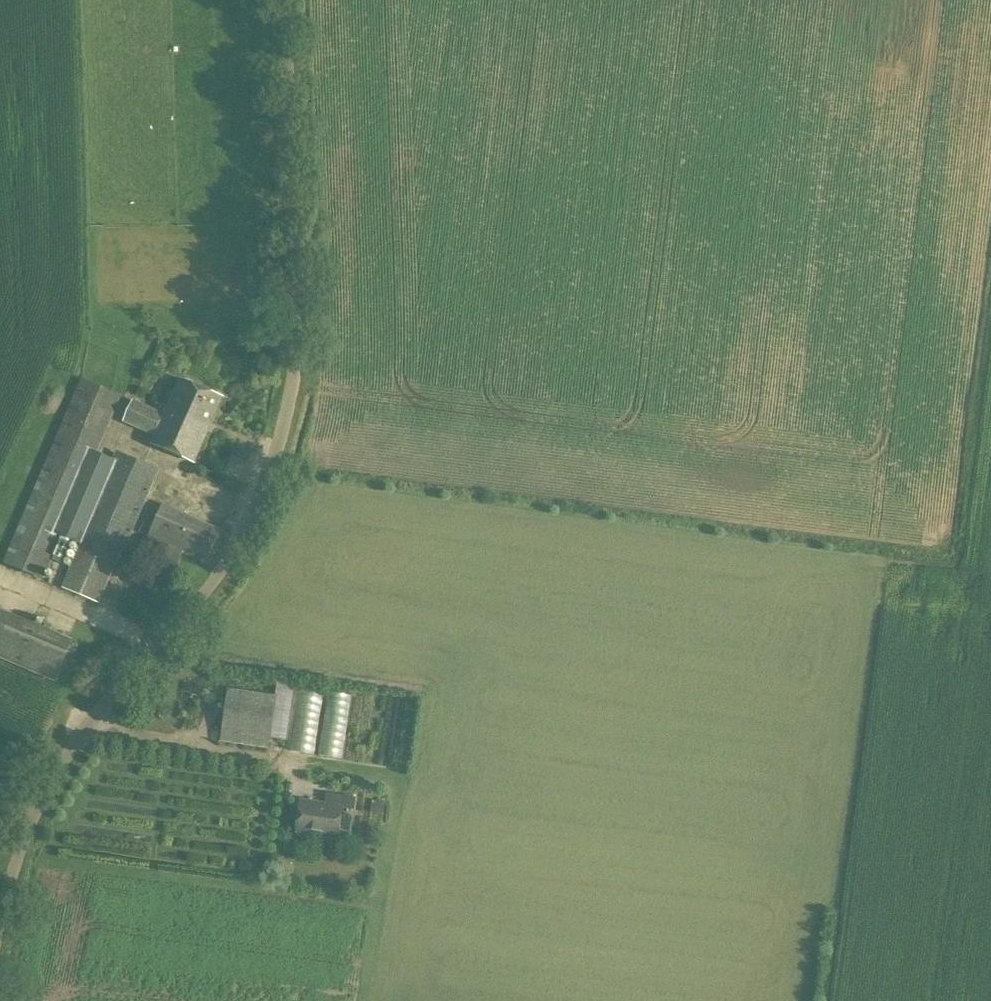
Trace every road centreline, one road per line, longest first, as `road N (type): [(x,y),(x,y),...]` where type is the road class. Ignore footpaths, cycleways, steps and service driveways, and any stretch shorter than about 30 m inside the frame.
road 1 (unclassified): [(0,941),(26,862),(111,696),(227,570),(278,480),(302,386),(287,0)]

